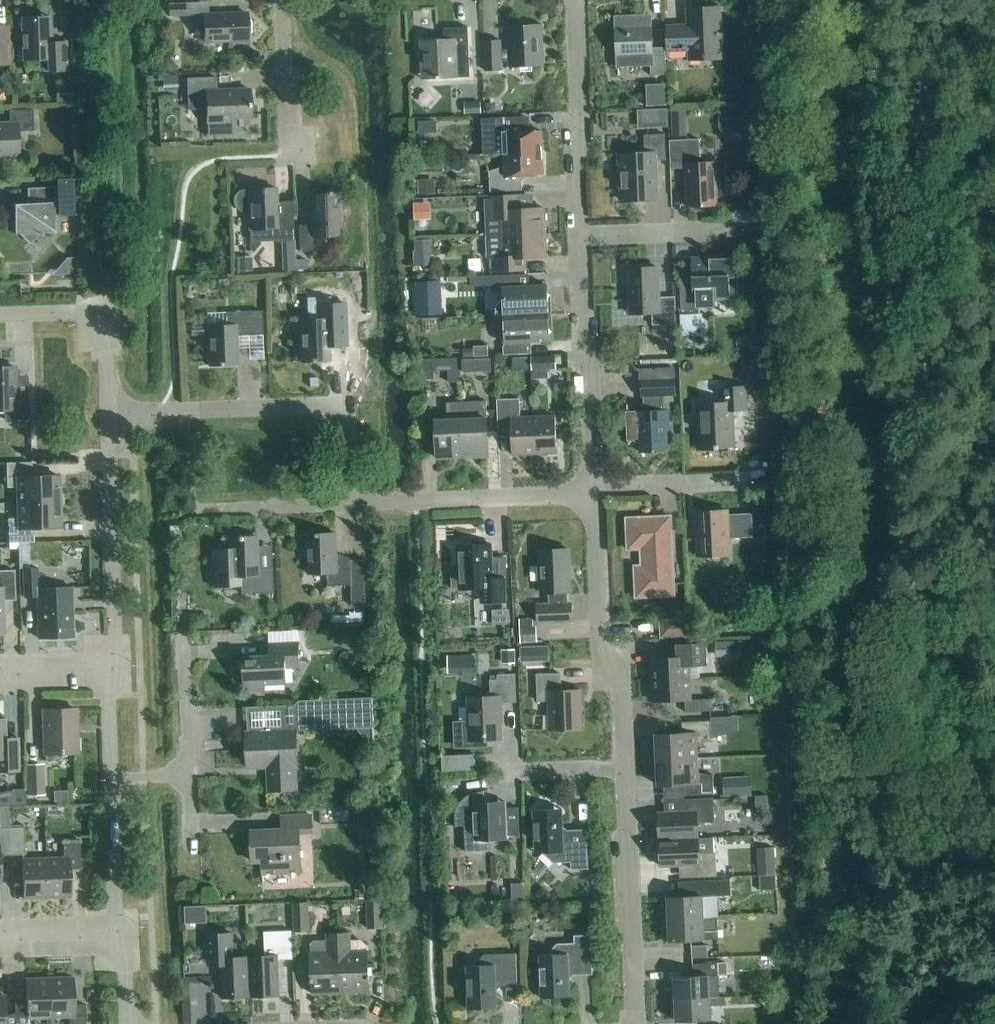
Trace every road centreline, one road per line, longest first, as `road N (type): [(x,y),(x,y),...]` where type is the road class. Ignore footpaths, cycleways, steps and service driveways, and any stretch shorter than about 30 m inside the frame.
road 1 (residential): [(359,499),(345,425),(329,409),(108,416)]
road 2 (residential): [(626,770),(622,692),(601,643),(596,496)]
road 3 (residential): [(112,677),(108,416)]
road 4 (residential): [(633,1023),(626,770)]
road 5 (residential): [(595,489),(581,239)]
road 6 (residential): [(581,239),(574,0)]
road 7 (residential): [(596,496),(359,499)]
road 8 (residential): [(196,512),(344,506),(359,499)]
road 9 (residential): [(288,157),(282,0)]
road 10 (residential): [(737,234),(581,239)]
road 11 (residential): [(595,489),(749,481)]
road 12 (residential): [(117,933),(111,781)]
road 13 (residential): [(183,641),(189,777)]
road 14 (residential): [(626,770),(499,775)]

